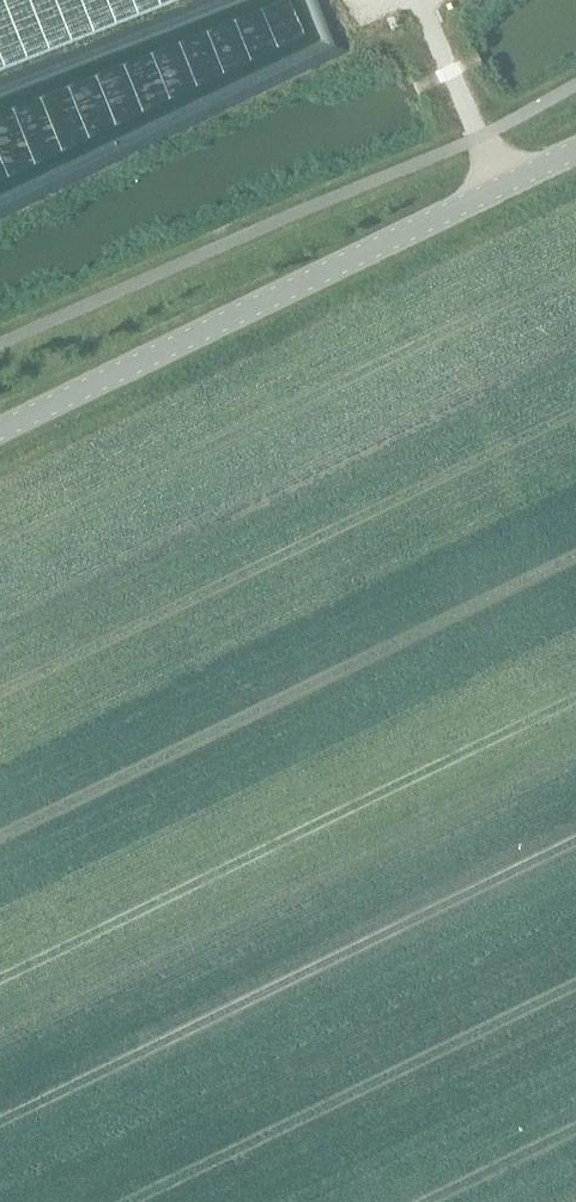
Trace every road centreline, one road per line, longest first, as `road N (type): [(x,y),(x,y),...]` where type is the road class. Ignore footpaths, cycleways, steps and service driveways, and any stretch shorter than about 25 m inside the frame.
road 1 (unclassified): [(0,429),(575,148)]

